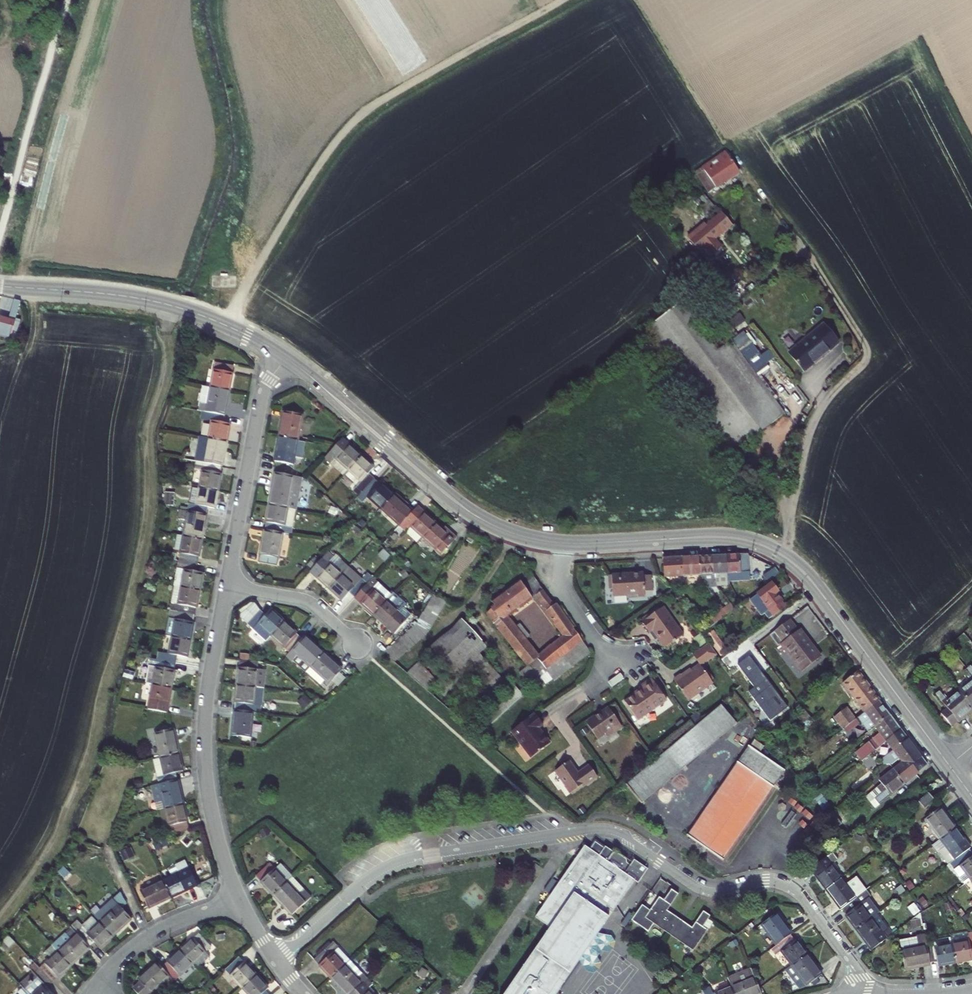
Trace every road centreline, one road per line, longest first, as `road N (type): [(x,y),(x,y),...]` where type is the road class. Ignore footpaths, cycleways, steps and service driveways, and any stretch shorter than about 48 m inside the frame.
road 1 (residential): [(864,993),(794,891),(769,882),(708,891),(630,841),(595,831),(391,864),(276,962)]
road 2 (tertiary): [(562,544),(723,537),(782,555),(817,588),(949,765)]
road 3 (track): [(226,325),(307,181),(349,125),(559,0)]
road 4 (tertiary): [(288,360),(473,516),(562,544)]
road 5 (residential): [(227,587),(205,761),(212,815),(241,900)]
road 6 (tertiary): [(0,286),(170,305),(288,360)]
road 7 (residential): [(288,360),(259,405),(227,587)]
road 8 (residential): [(590,686),(615,665),(564,594),(562,544)]
road 9 (residential): [(241,900),(154,935),(100,980)]
road 10 (residential): [(227,587),(307,601),(356,645)]

